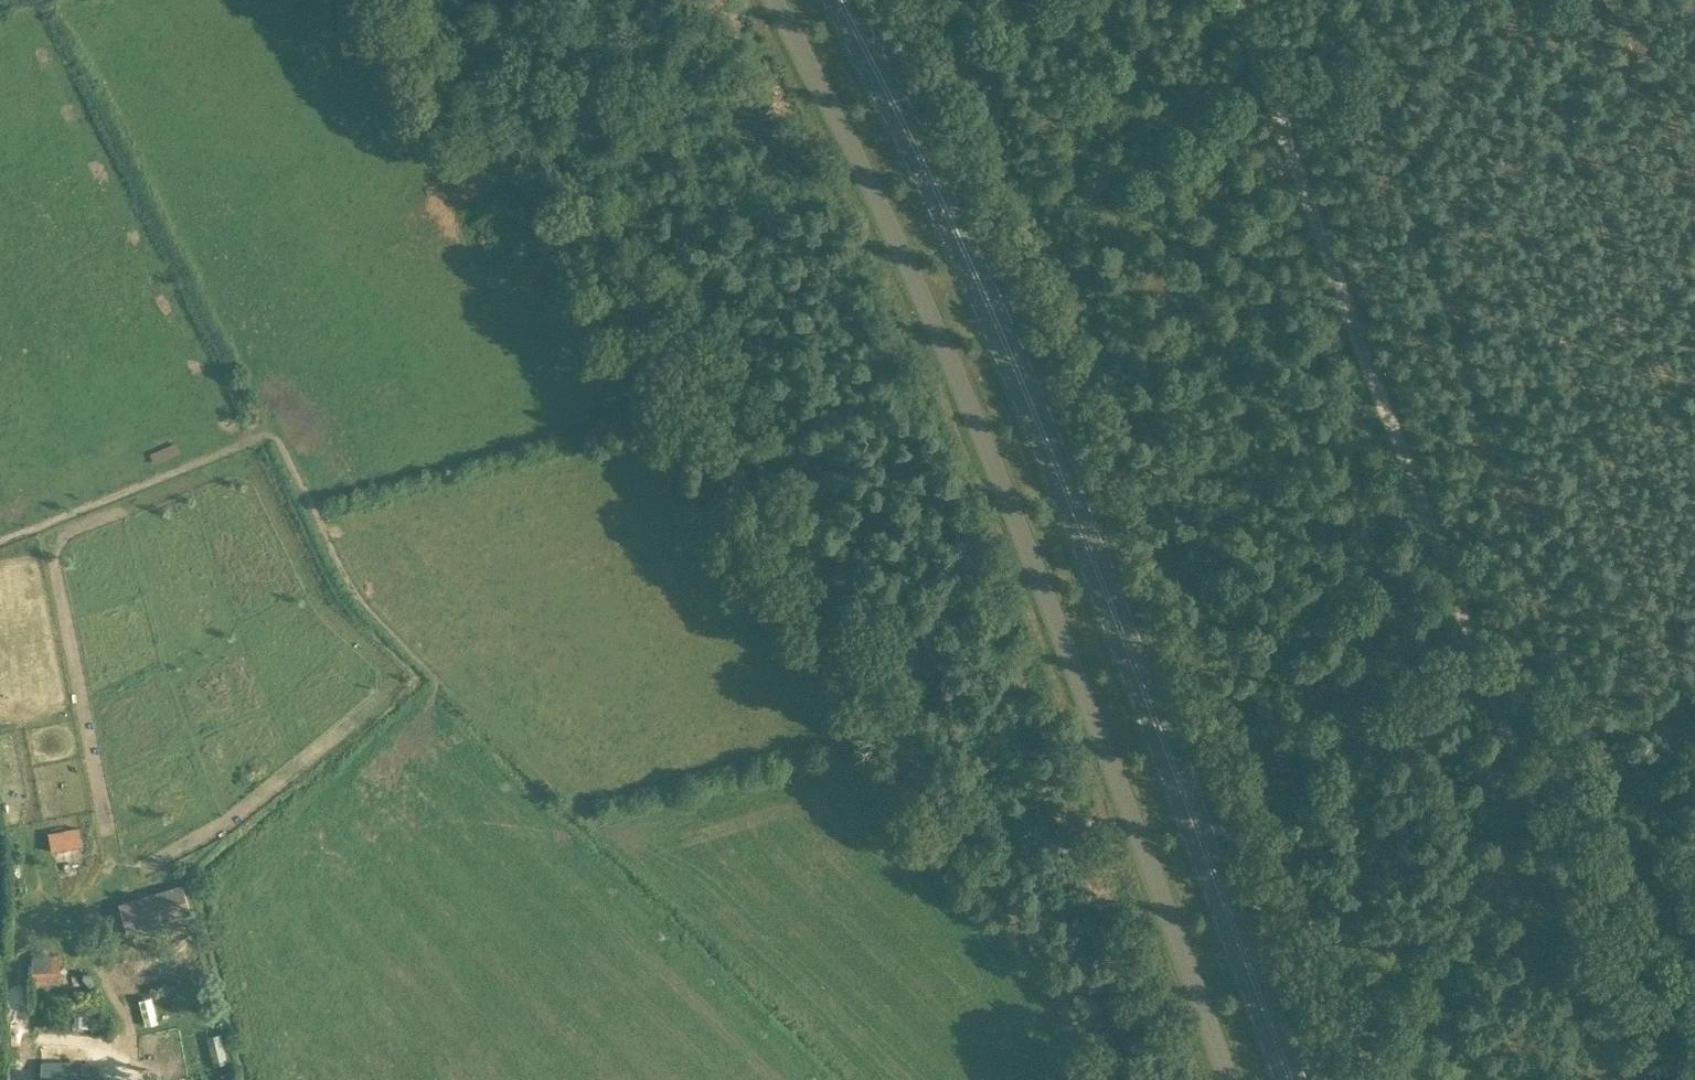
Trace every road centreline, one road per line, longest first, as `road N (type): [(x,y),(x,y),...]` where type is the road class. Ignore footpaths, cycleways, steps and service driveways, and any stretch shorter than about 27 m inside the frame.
road 1 (track): [(1110,1079),(1098,1046),(979,876),(713,399),(422,0)]
road 2 (unclassified): [(1228,1079),(1011,500),(892,228),(776,0)]
road 3 (primary): [(1289,1079),(1061,476),(944,203),(839,0)]
road 4 (track): [(1236,0),(1627,1079)]

